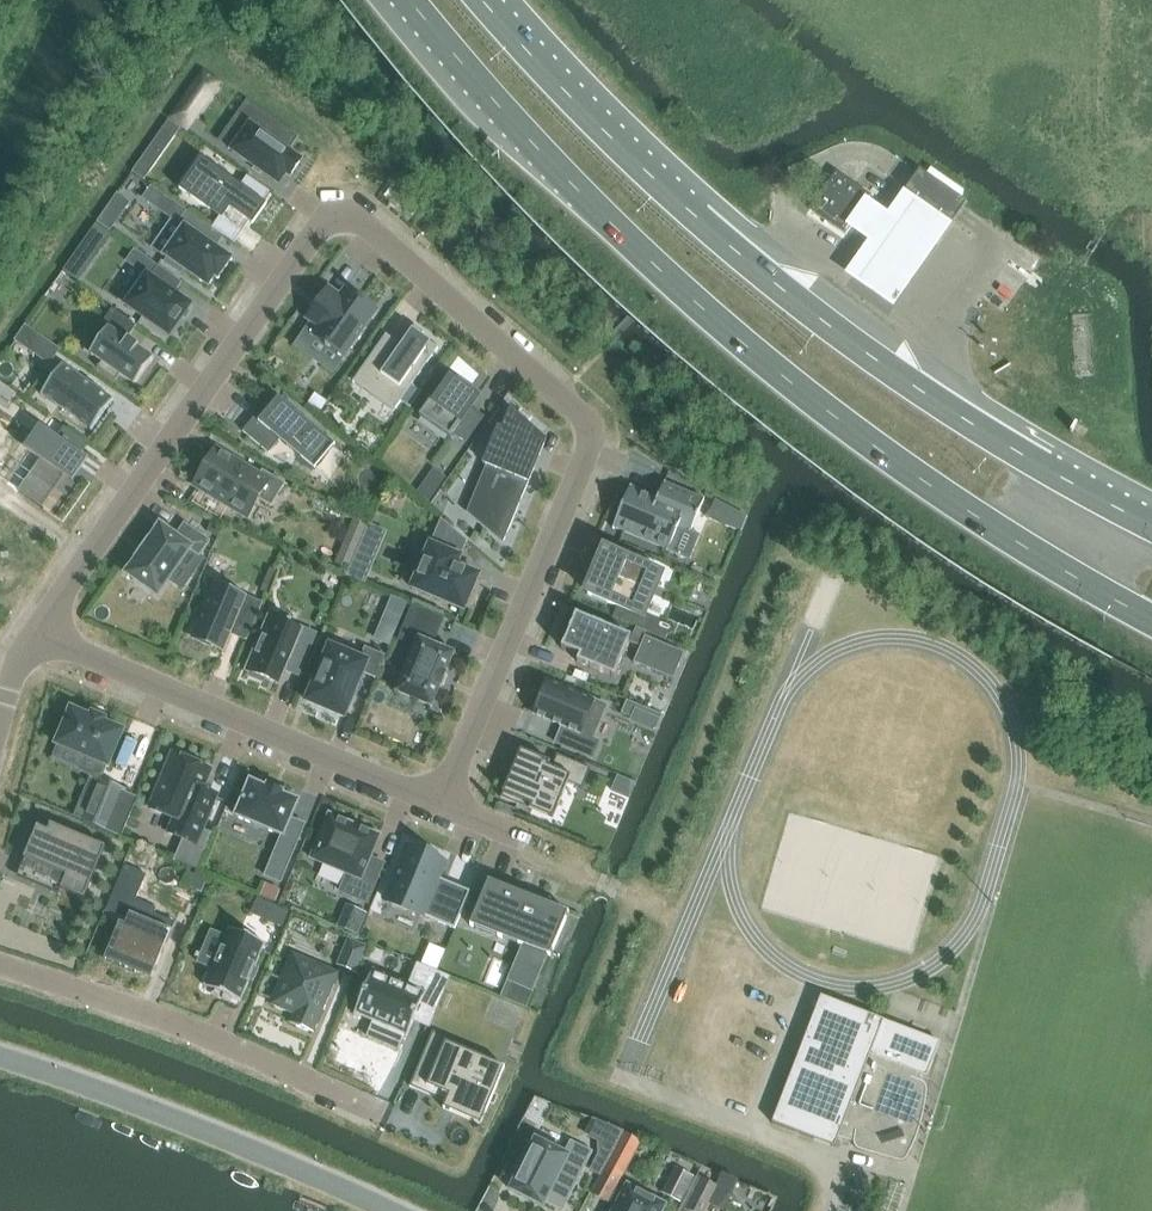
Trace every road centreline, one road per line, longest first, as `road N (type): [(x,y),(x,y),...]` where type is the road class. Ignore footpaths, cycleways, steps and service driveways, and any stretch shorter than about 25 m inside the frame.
road 1 (residential): [(43,625),(318,218),(332,207),(354,208),(581,404),(595,428),(460,773),(440,792)]
road 2 (trunk): [(402,0),(611,223),(731,334),(875,447),(1151,619)]
road 3 (trunk): [(1151,525),(922,393),(805,307),(693,214),(486,0)]
road 4 (residential): [(440,792),(423,794),(77,648),(43,625)]
road 5 (residential): [(399,1121),(177,1027),(0,968)]
road 6 (residential): [(378,1210),(258,1156),(0,1061)]

